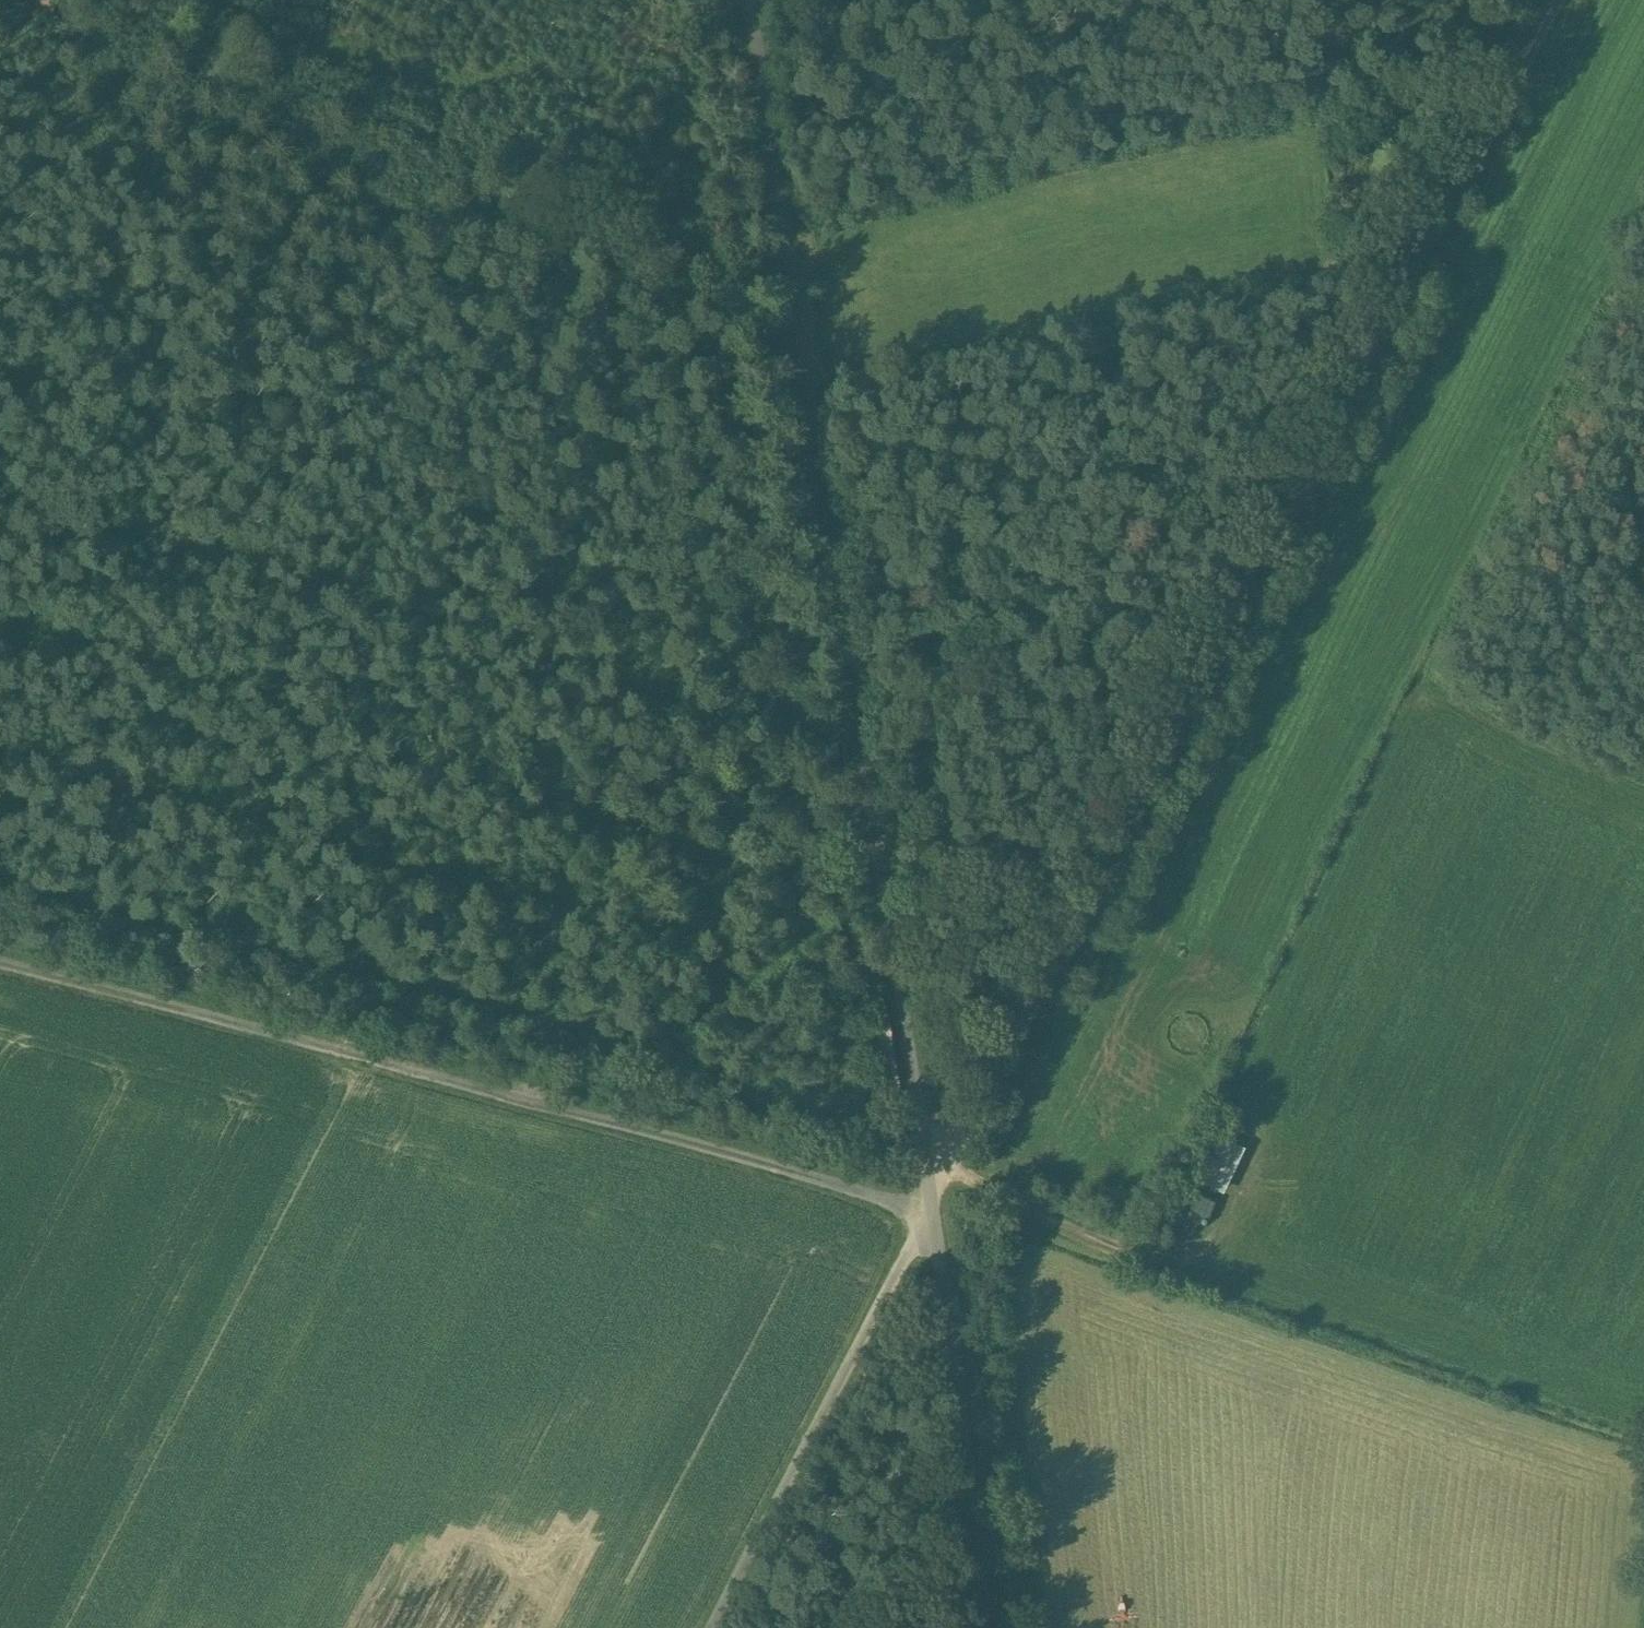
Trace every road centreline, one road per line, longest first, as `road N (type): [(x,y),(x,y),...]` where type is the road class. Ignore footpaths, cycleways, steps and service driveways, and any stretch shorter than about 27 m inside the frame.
road 1 (track): [(1562,0),(931,1218)]
road 2 (unclassified): [(753,0),(893,911),(931,1218)]
road 3 (track): [(0,956),(362,1050),(931,1218)]
road 4 (track): [(915,1097),(447,977)]
road 5 (unclassified): [(931,1218),(714,1627)]
road 6 (unclassified): [(931,1218),(988,1627)]
road 7 (track): [(927,1167),(1164,1247)]
road 8 (track): [(893,911),(773,765)]

